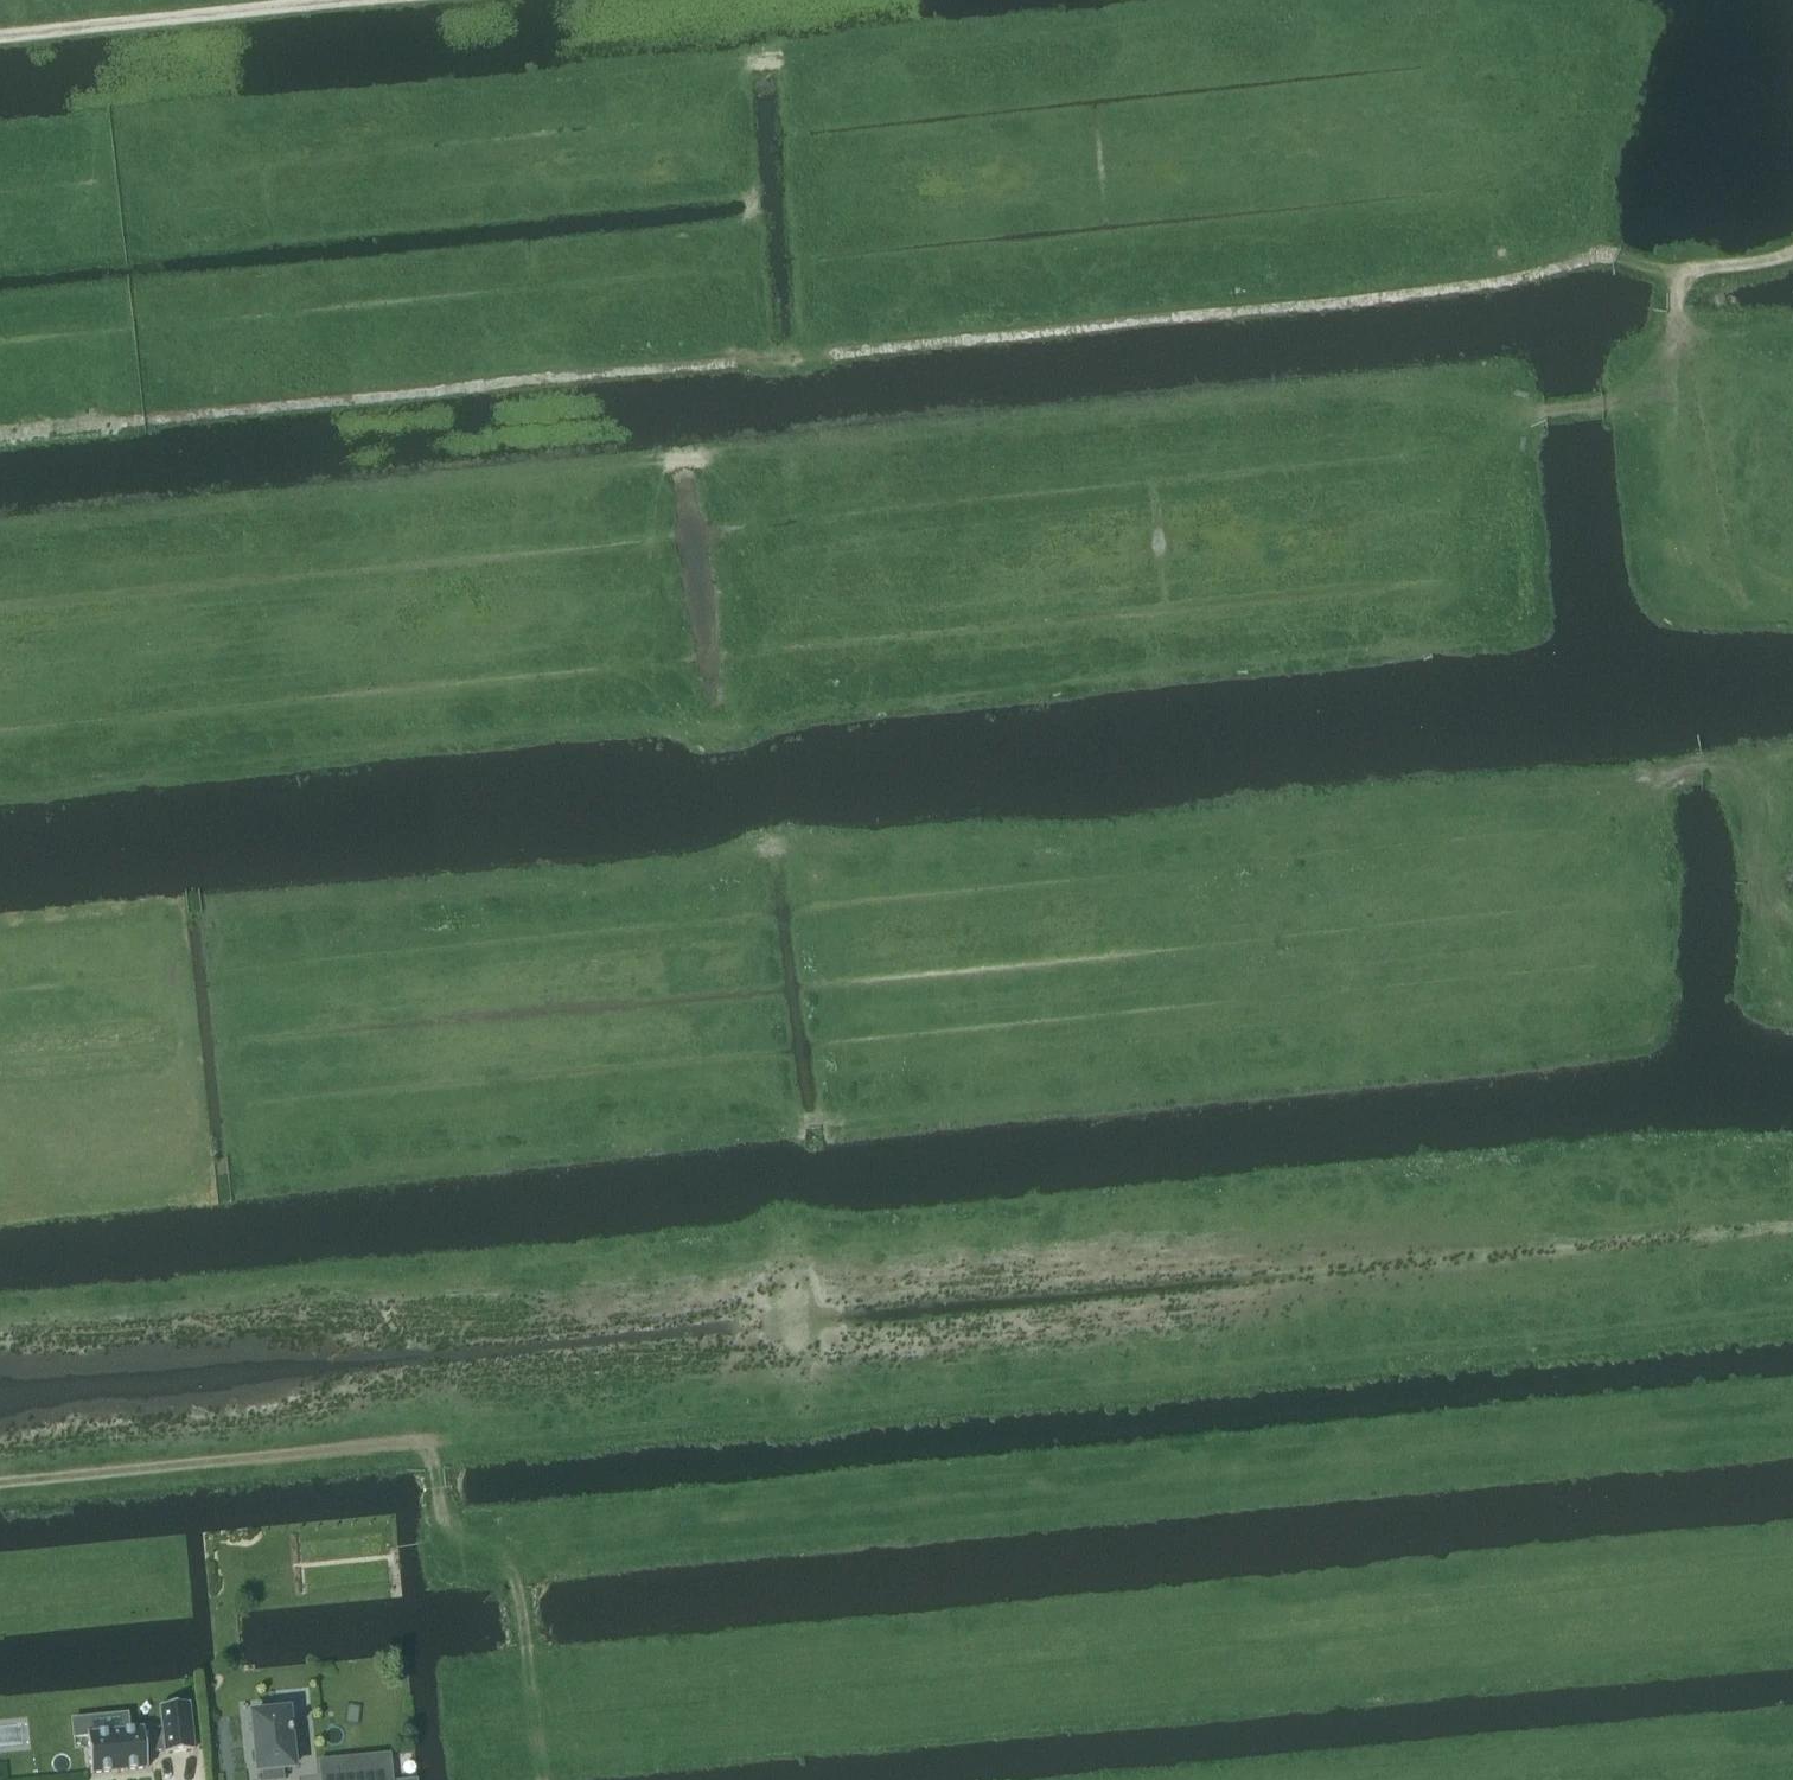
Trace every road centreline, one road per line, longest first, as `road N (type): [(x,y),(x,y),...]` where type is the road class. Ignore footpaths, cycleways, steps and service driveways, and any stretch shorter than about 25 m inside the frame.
road 1 (track): [(0,1487),(433,1442),(442,1517),(514,1571),(543,1779)]
road 2 (track): [(0,41),(399,0)]

